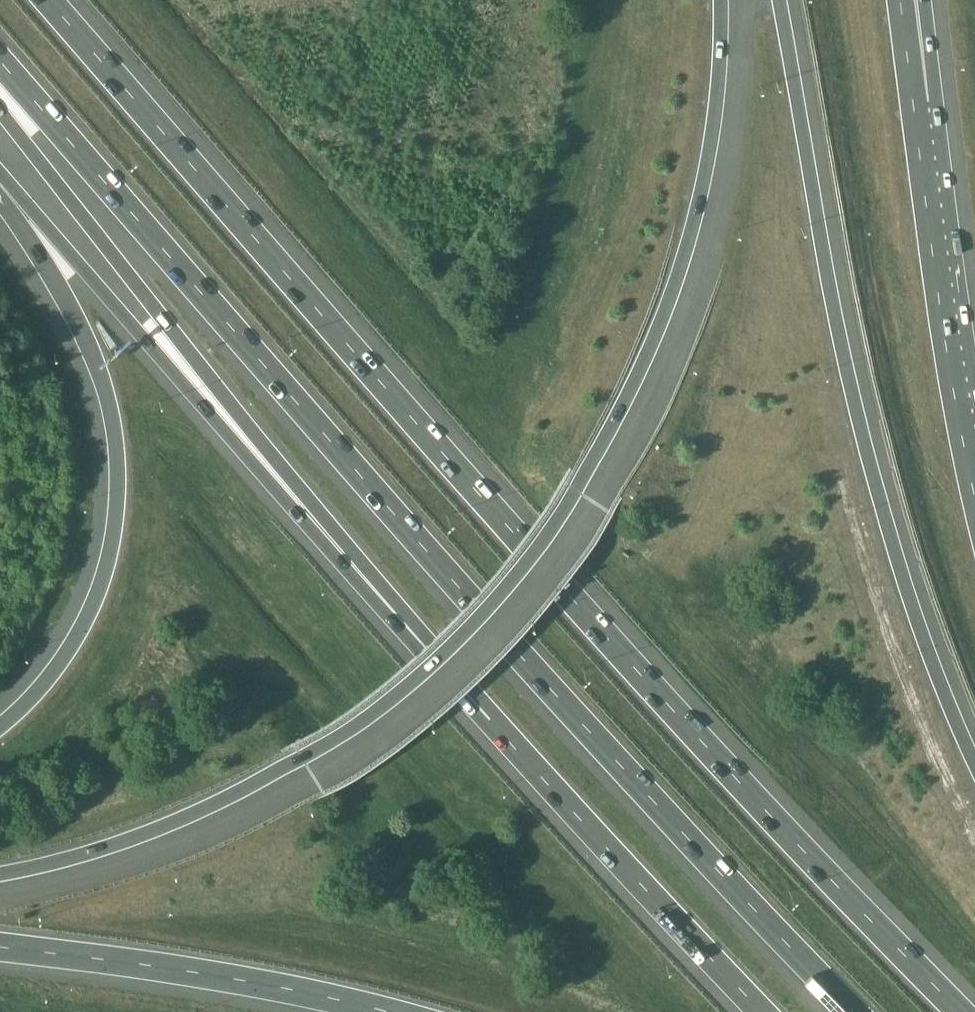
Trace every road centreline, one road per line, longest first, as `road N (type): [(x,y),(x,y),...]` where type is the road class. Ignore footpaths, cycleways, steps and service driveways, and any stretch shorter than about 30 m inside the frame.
road 1 (motorway): [(958,1011),(489,508),(48,0)]
road 2 (motorway): [(0,73),(851,1011)]
road 3 (motorway): [(0,875),(148,832),(300,758),(392,691),(500,583),(628,401),(660,337),(713,151),(724,0)]
road 4 (motorway): [(974,771),(937,686),(874,483),(780,0)]
road 5 (motorway): [(0,110),(405,620)]
road 6 (motorway): [(0,188),(86,340),(123,466),(120,525),(89,625),(55,678),(0,731)]
road 7 (motorway): [(0,180),(405,620)]
road 8 (motorway): [(405,620),(764,1011)]
road 9 (motorway): [(0,944),(219,975),(393,1011)]
road 10 (motorway): [(974,493),(915,102)]

